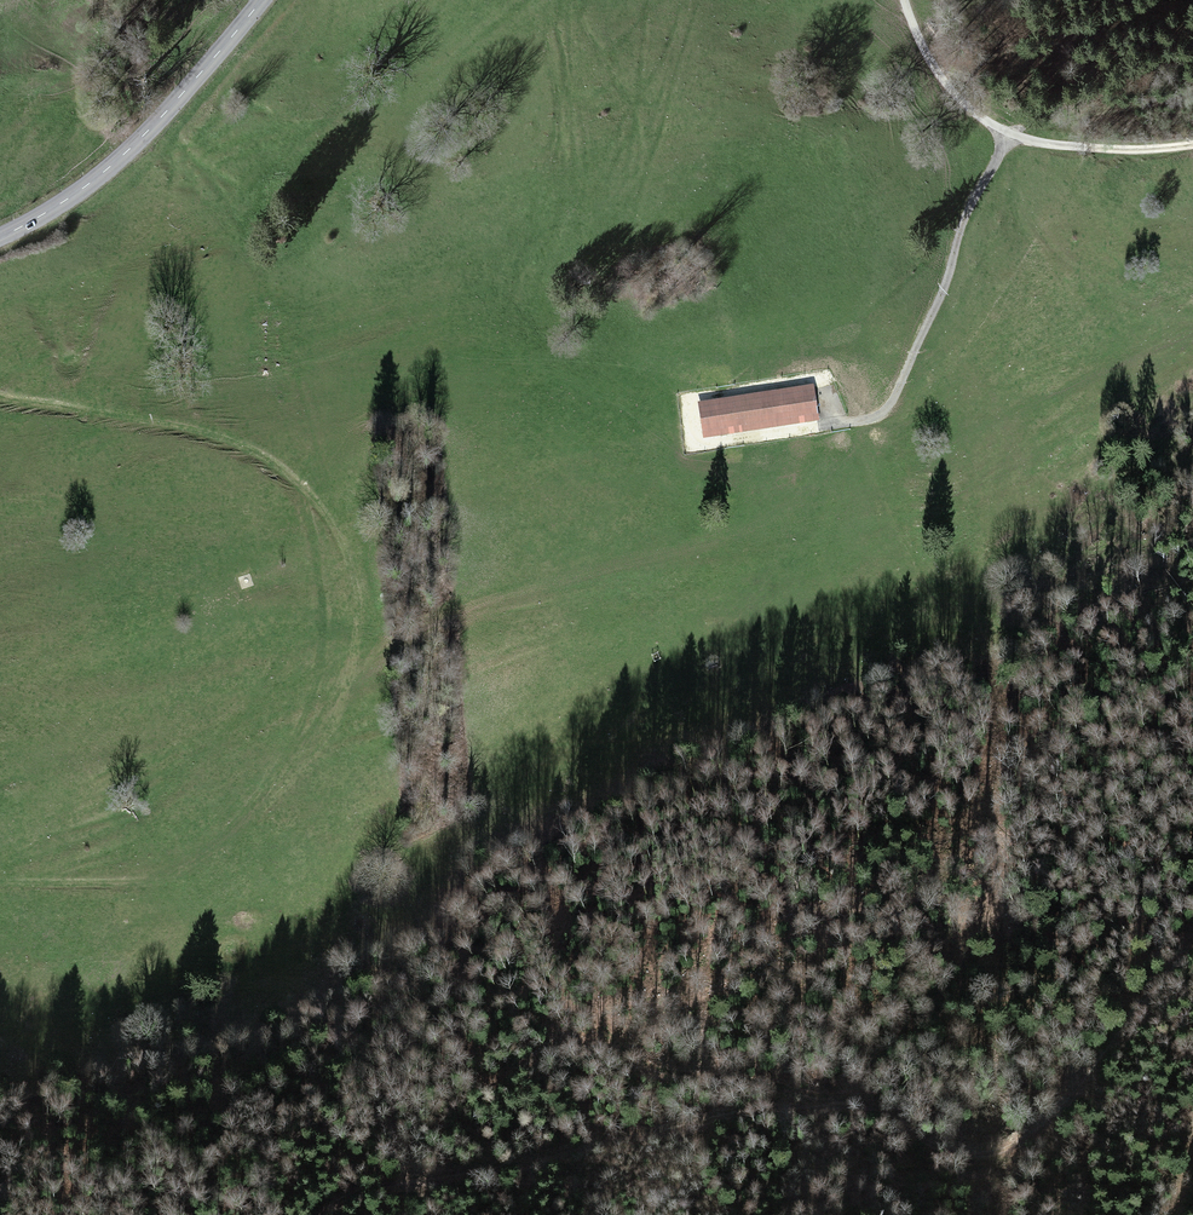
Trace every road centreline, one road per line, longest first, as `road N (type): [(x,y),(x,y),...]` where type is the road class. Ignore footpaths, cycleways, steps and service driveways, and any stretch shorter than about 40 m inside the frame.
road 1 (track): [(319,1214),(391,1185),(765,1111),(866,1108),(941,1146),(992,1155),(1041,1126),(1192,949)]
road 2 (track): [(0,396),(209,436),(269,457),(307,489),(332,522),(359,605),(336,720)]
road 3 (track): [(0,884),(93,885),(176,873),(245,828),(336,720)]
road 4 (track): [(829,424),(888,407),(1003,136)]
road 5 (tertiary): [(261,0),(120,157),(0,237)]
road 6 (track): [(605,1008),(614,1045),(652,1068),(845,1104)]
road 7 (track): [(1003,136),(1072,149),(1192,146)]
road 8 (track): [(904,0),(941,77),(1003,136)]

